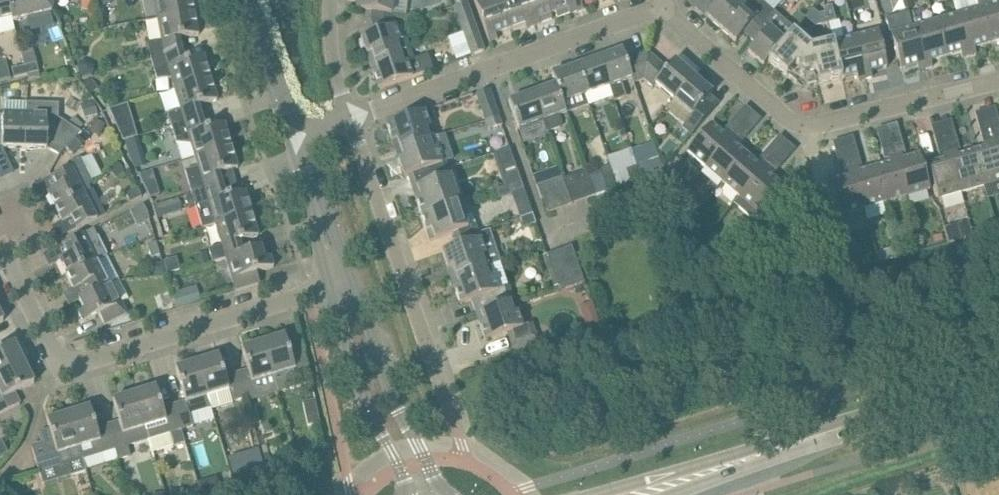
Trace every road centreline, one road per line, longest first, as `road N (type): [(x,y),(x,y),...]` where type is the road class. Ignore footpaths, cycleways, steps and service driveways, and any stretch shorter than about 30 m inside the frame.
road 1 (residential): [(0,256),(40,340),(65,362),(342,284)]
road 2 (residential): [(998,78),(818,125),(785,118),(666,7)]
road 3 (secondary): [(636,494),(998,377)]
road 4 (residential): [(666,7),(354,115)]
road 5 (residential): [(458,423),(354,115)]
road 6 (residential): [(439,494),(364,317),(342,284)]
road 7 (residential): [(342,284),(342,324),(362,396),(407,494)]
road 8 (residential): [(342,284),(294,138)]
road 9 (residential): [(294,138),(250,0)]

